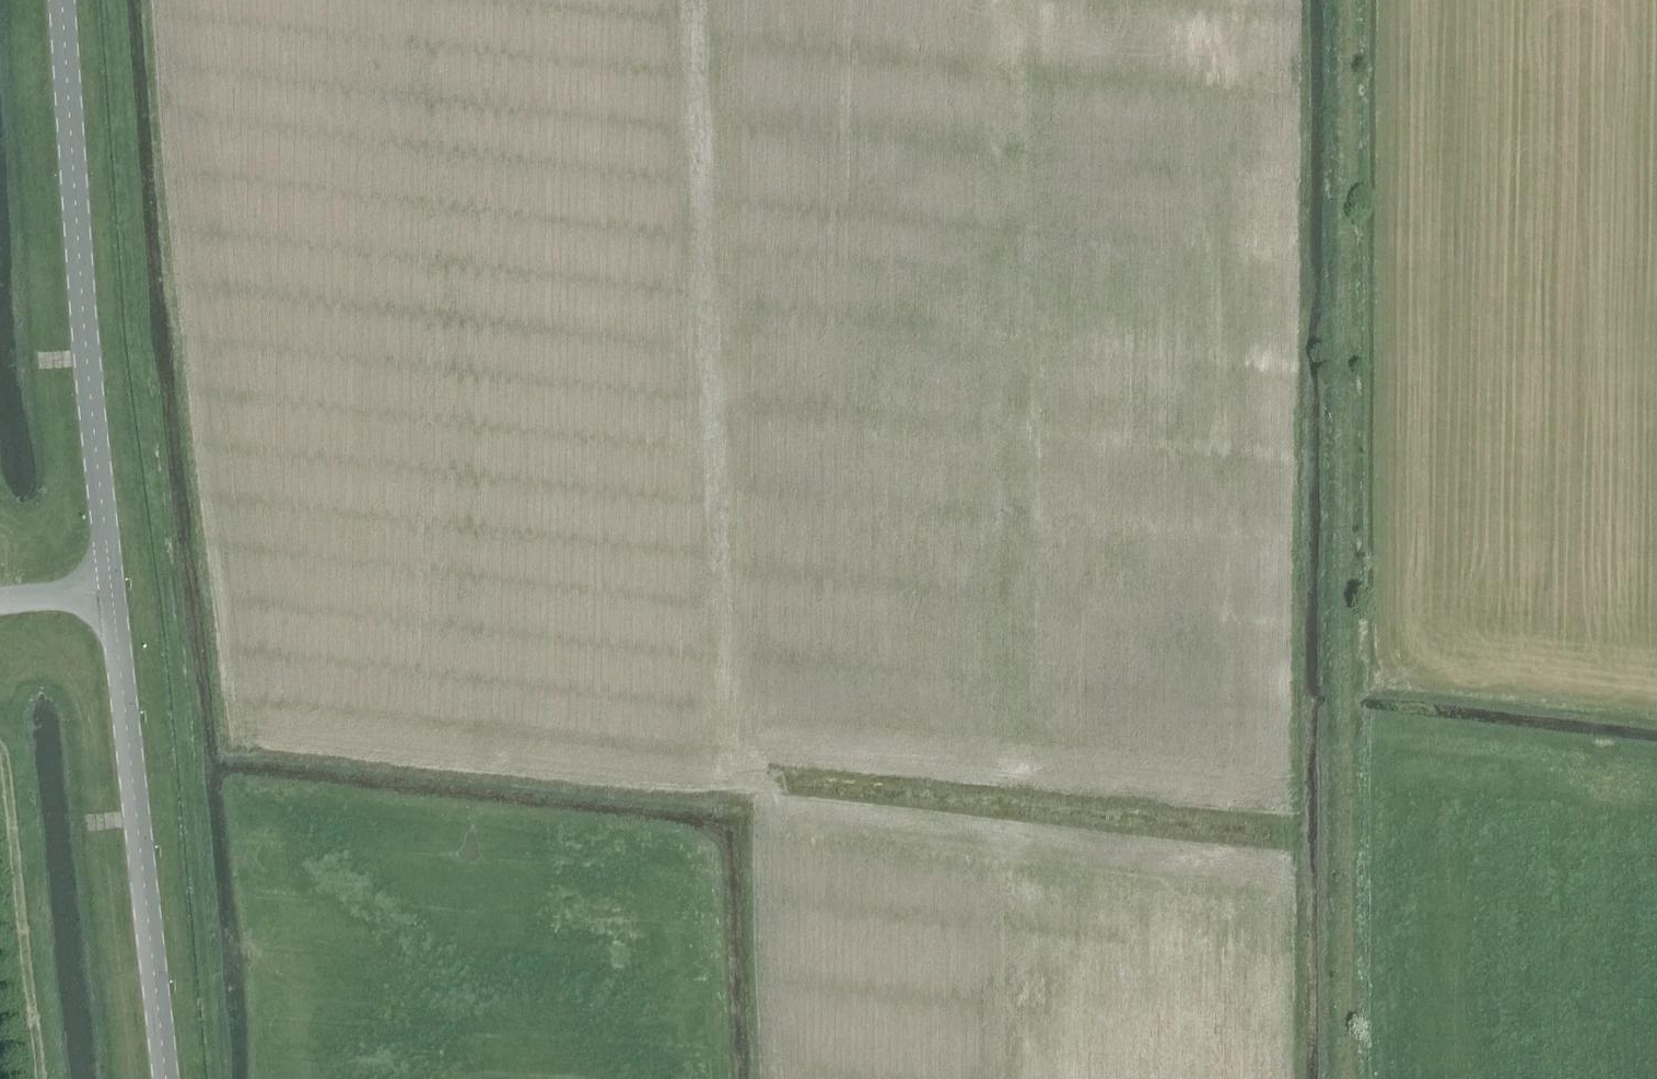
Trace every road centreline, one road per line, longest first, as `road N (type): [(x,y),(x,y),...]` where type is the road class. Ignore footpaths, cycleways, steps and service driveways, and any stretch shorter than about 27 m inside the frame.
road 1 (unclassified): [(165,1078),(85,343),(61,0)]
road 2 (track): [(1346,0),(1346,1078)]

